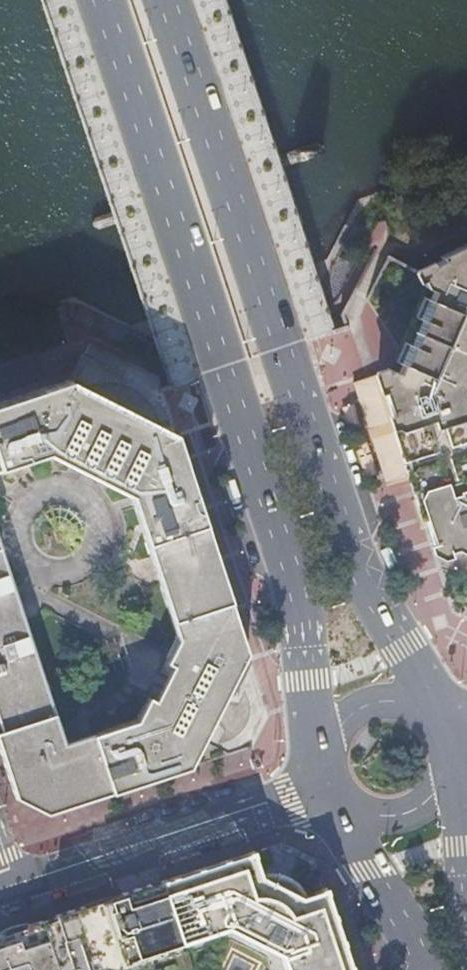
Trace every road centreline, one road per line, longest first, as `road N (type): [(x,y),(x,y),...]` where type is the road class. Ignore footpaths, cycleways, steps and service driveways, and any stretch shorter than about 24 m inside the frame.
road 1 (primary): [(100,0),(296,569),(326,744)]
road 2 (primary): [(428,713),(345,559),(163,0)]
road 3 (residential): [(328,783),(14,884)]
road 4 (primary): [(348,809),(366,870),(419,969)]
road 5 (primary): [(428,713),(410,702),(368,700),(350,709),(326,744)]
road 6 (primary): [(348,809),(394,822),(436,799),(447,778)]

